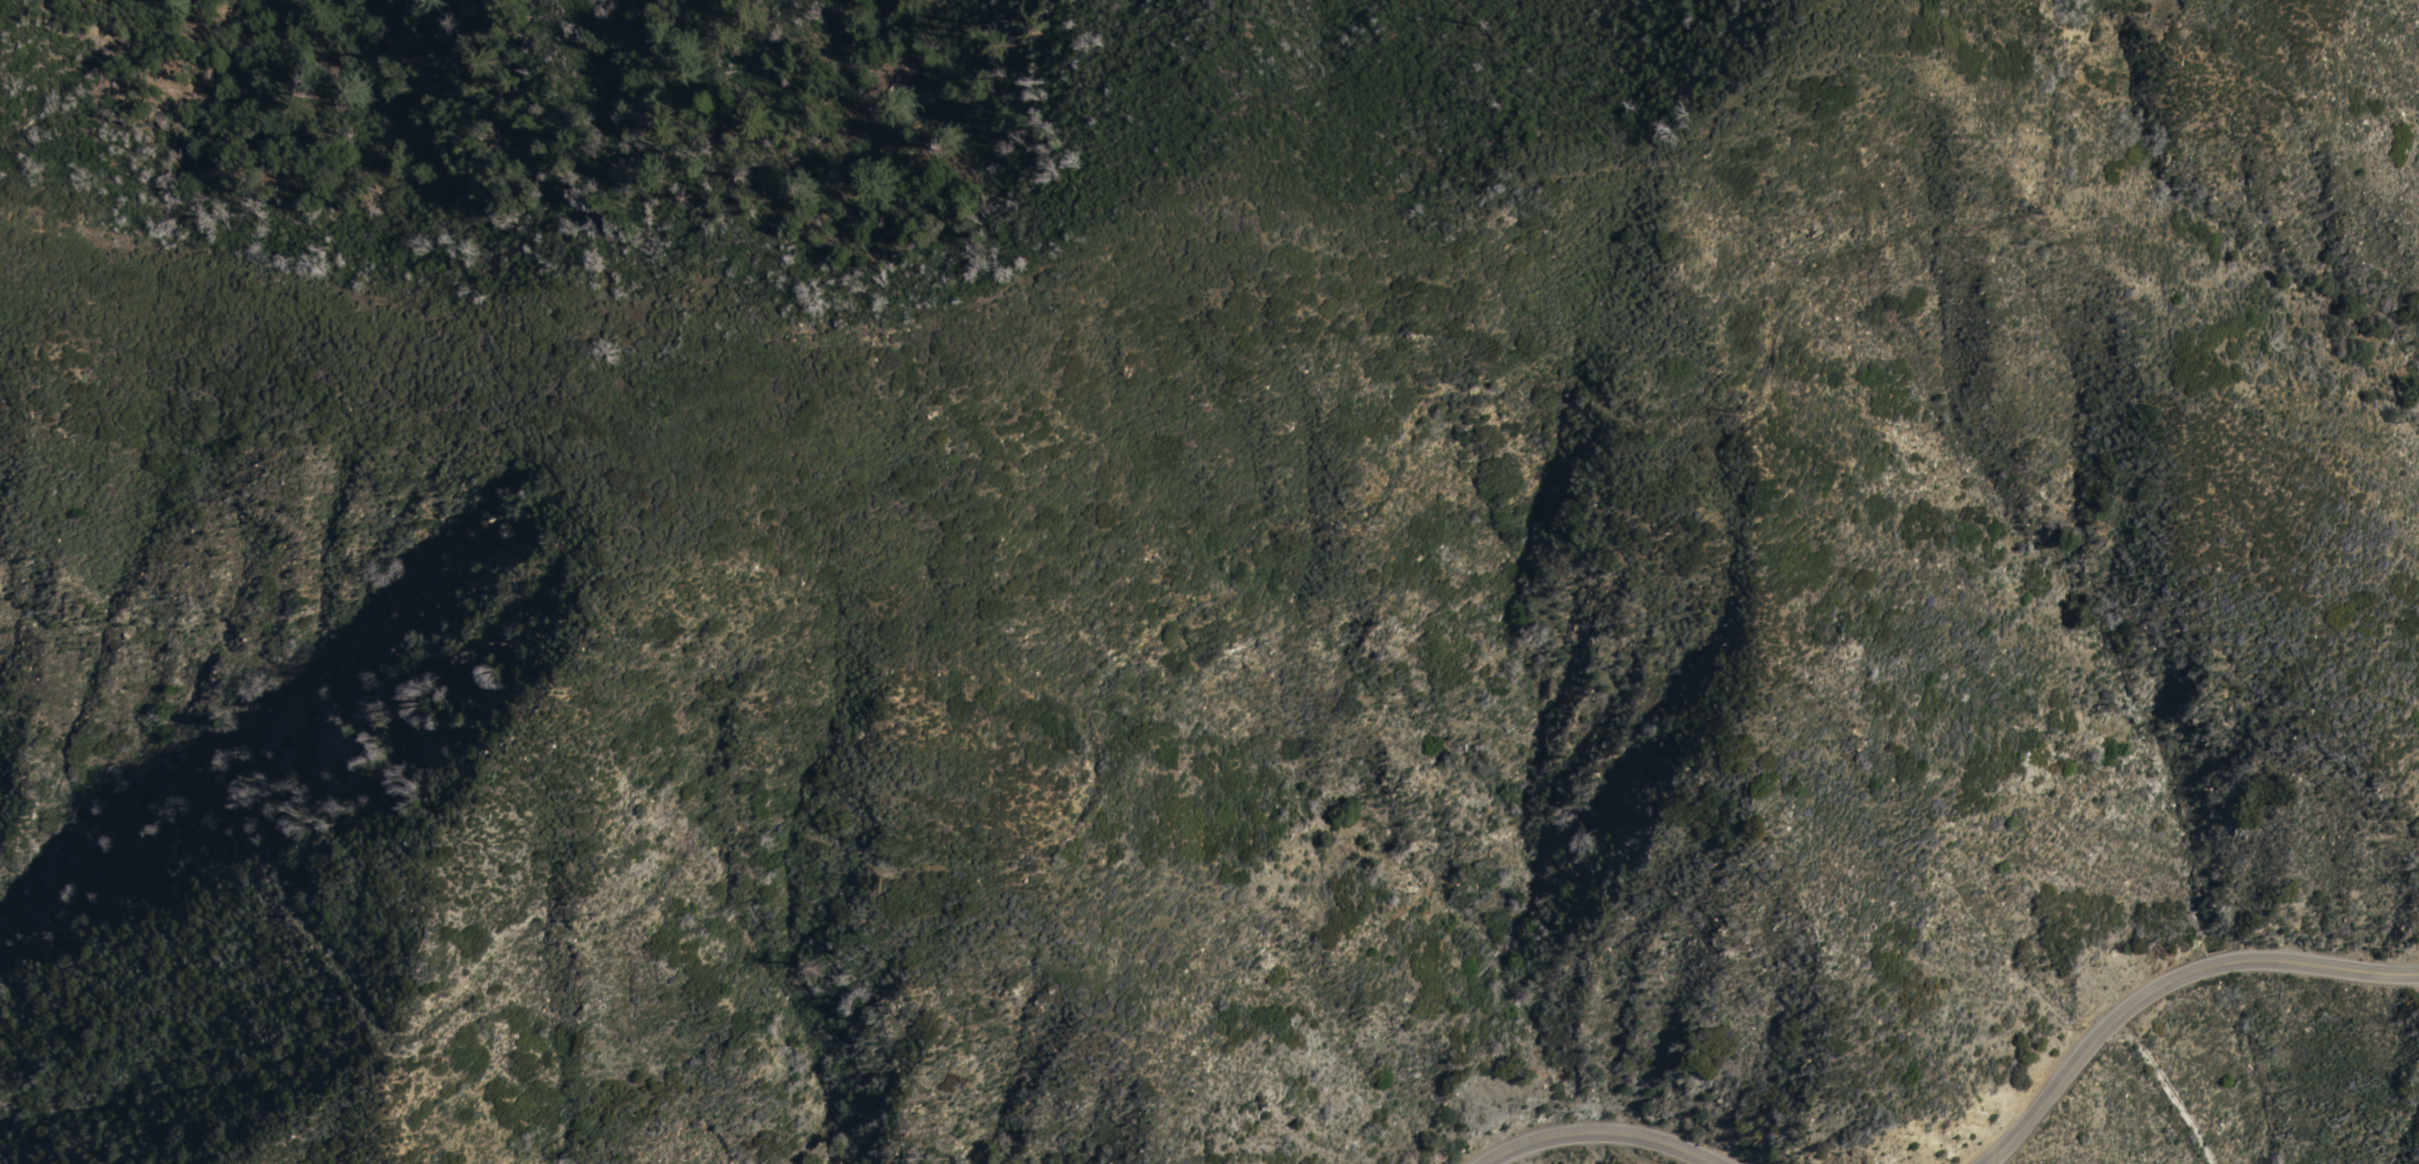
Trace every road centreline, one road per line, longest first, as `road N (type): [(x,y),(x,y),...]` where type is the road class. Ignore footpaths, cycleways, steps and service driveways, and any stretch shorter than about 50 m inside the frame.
road 1 (track): [(809,828),(882,863),(939,873),(1002,879),(1051,861),(1079,833),(1101,772),(1094,704),(1176,628),(1228,600),(1242,553),(1280,526),(1330,526),(1395,506),(1402,455),(1436,405),(1455,397),(1477,404),(1511,391),(1556,355),(1623,418),(1648,425),(1734,397),(1761,355),(1786,276),(1813,253),(1945,219),(2012,216),(2035,203),(2051,95),(2094,23),(2140,0)]
road 2 (secondary): [(1998,1163),(2133,1020),(2200,973),(2250,961),(2418,973)]
road 3 (secondary): [(1504,1163),(1538,1145),(1604,1134),(1665,1143),(1721,1163)]

